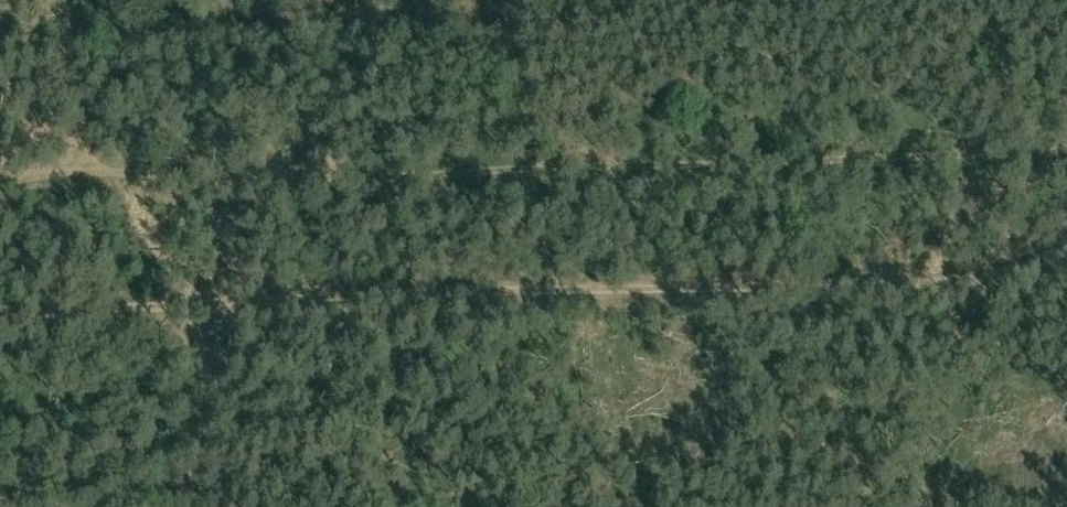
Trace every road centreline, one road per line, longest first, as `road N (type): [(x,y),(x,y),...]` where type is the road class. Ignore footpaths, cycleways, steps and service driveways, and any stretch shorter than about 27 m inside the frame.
road 1 (track): [(0,317),(1018,275),(1066,251)]
road 2 (track): [(1066,153),(0,193)]

